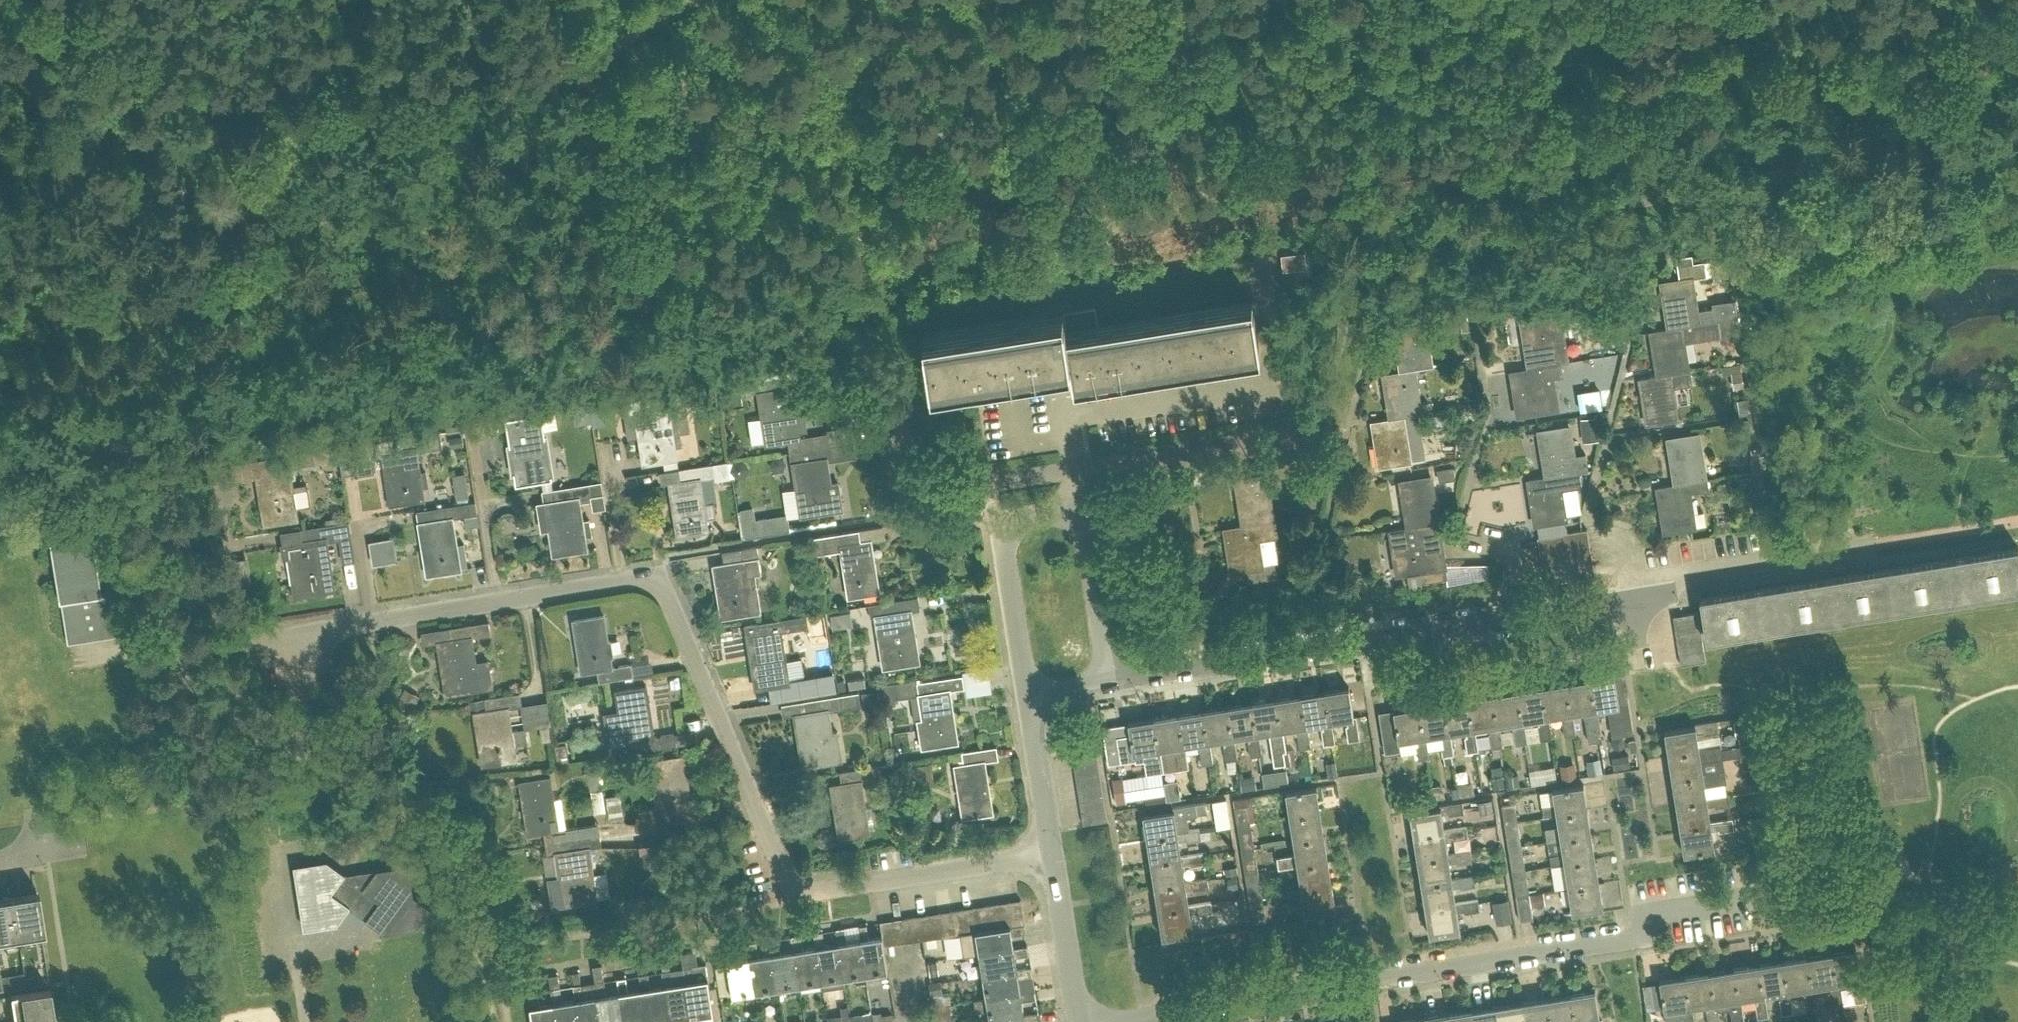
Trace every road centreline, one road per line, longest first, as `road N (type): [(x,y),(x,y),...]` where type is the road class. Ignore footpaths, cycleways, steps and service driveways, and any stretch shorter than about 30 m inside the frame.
road 1 (residential): [(1056,854),(795,887),(778,868),(670,601),(649,580),(237,639)]
road 2 (track): [(693,0),(592,61),(469,105),(210,141),(165,138),(0,73)]
road 3 (residential): [(1111,1021),(1644,940),(1659,910),(1749,897)]
road 4 (residential): [(1113,683),(1526,612)]
road 5 (unclassified): [(1086,509),(1071,415),(1279,382),(1262,281)]
road 6 (residential): [(1629,589),(1860,546)]
road 7 (unclassified): [(1031,697),(1000,523)]
road 8 (unclassified): [(1113,683),(1086,509)]
road 9 (unclassified): [(1081,1021),(1056,854)]
road 10 (unclassified): [(1056,854),(1031,697)]

